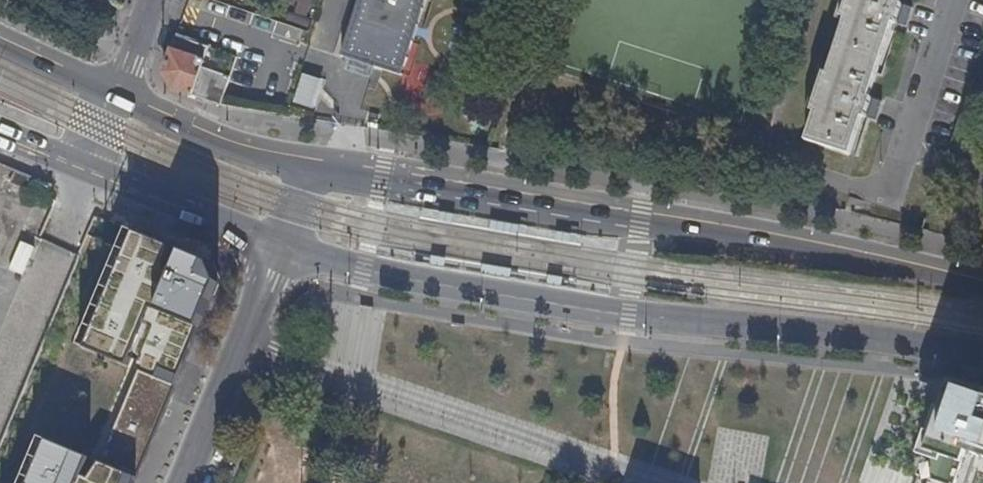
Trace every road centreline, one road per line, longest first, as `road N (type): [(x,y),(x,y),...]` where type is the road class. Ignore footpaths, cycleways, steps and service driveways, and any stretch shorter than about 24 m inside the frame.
road 1 (primary): [(282,248),(601,310),(982,355)]
road 2 (primary): [(982,287),(639,217),(305,165)]
road 3 (residential): [(599,466),(242,342)]
road 4 (residential): [(868,206),(879,209),(889,198),(955,0)]
road 5 (primary): [(89,166),(282,248)]
road 6 (primary): [(305,165),(115,98)]
road 7 (residential): [(183,482),(242,342)]
road 8 (primary): [(115,98),(0,43)]

